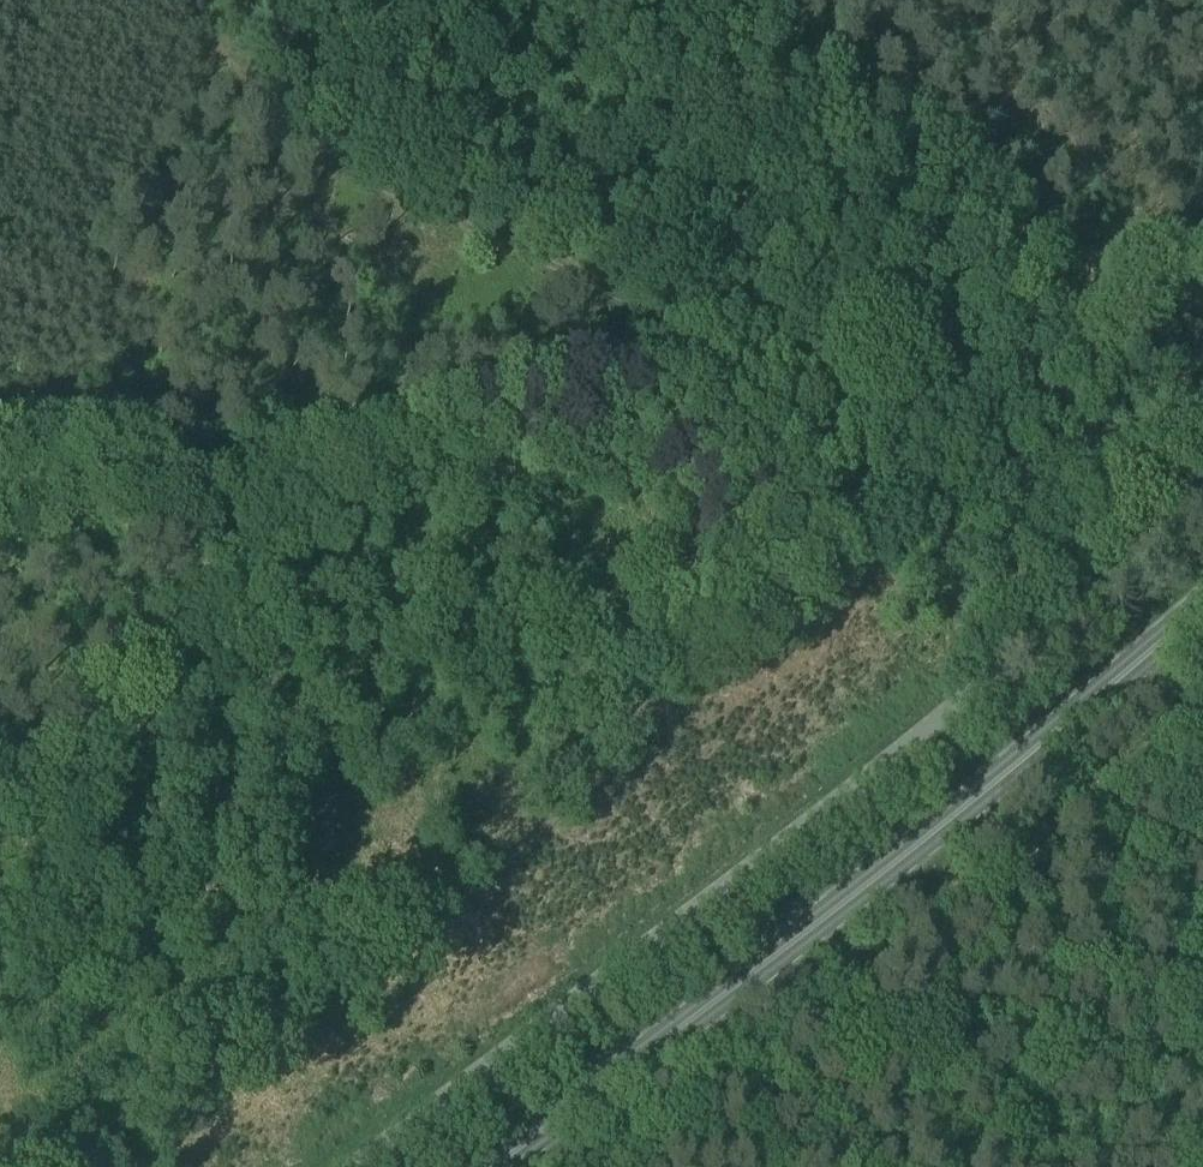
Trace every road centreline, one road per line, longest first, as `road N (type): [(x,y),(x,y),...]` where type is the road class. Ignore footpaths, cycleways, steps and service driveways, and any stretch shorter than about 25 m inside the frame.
road 1 (track): [(305,0),(266,76),(271,107),(319,159),(596,287),(654,326),(669,368),(655,381),(375,410),(205,481),(133,500),(0,508)]
road 2 (unclassified): [(351,1166),(762,857),(1202,485)]
road 3 (track): [(148,1166),(223,1124),(350,1009),(817,546)]
road 4 (primary): [(493,1166),(959,812),(1202,606)]
road 5 (track): [(817,546),(829,529),(892,488),(1202,302)]
road 6 (track): [(665,346),(817,546)]

